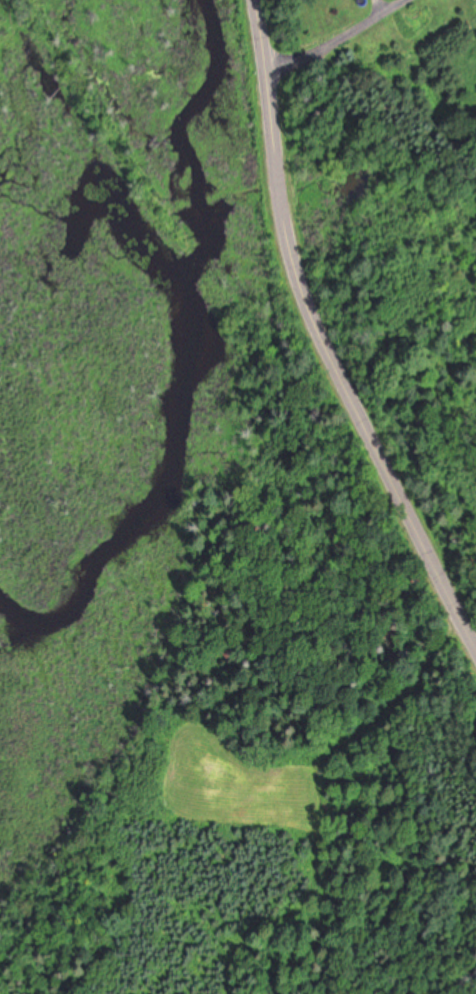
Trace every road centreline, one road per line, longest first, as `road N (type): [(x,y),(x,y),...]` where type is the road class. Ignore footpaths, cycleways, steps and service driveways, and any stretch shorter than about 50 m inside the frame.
road 1 (residential): [(475,644),(350,384),(277,184),(253,0)]

